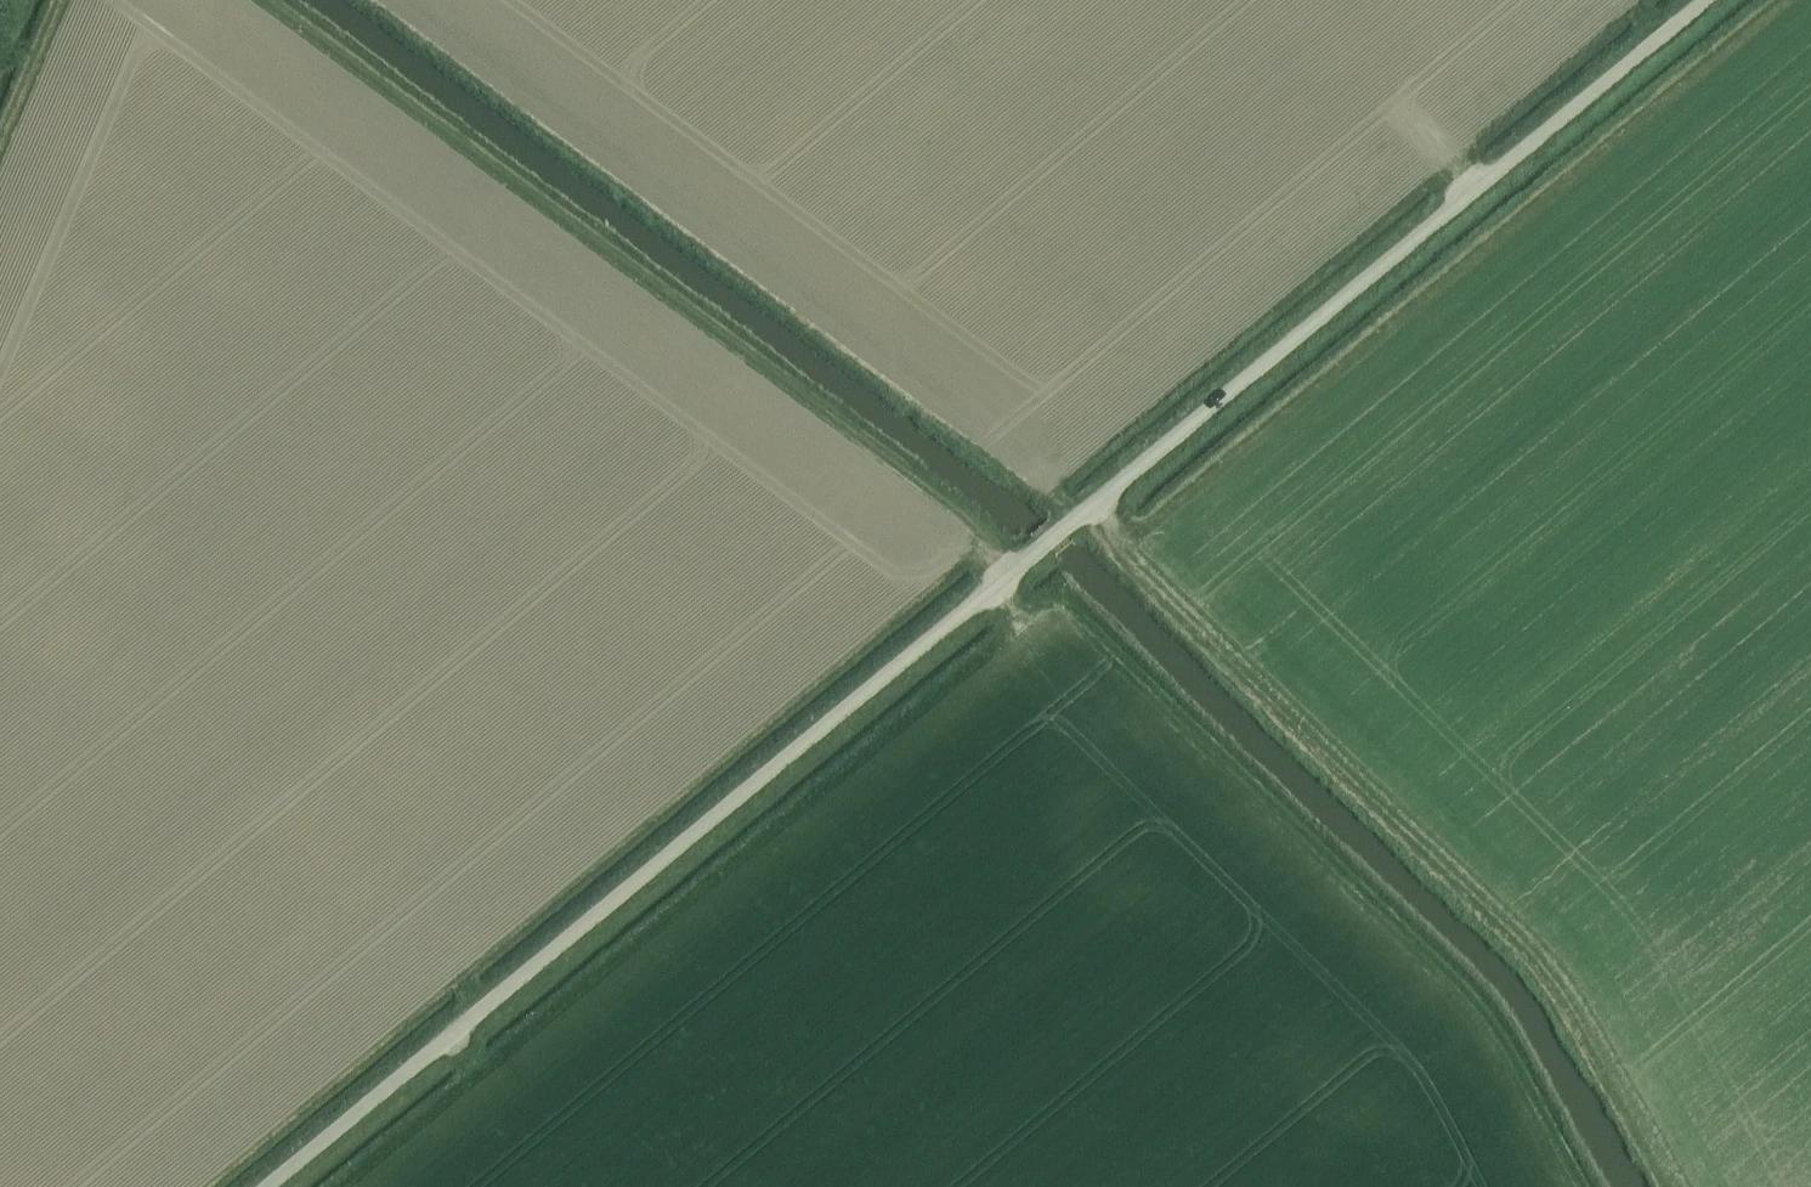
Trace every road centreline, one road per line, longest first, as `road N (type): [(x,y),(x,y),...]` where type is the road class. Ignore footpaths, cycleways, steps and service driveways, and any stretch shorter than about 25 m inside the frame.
road 1 (unclassified): [(269,1186),(1705,0)]

